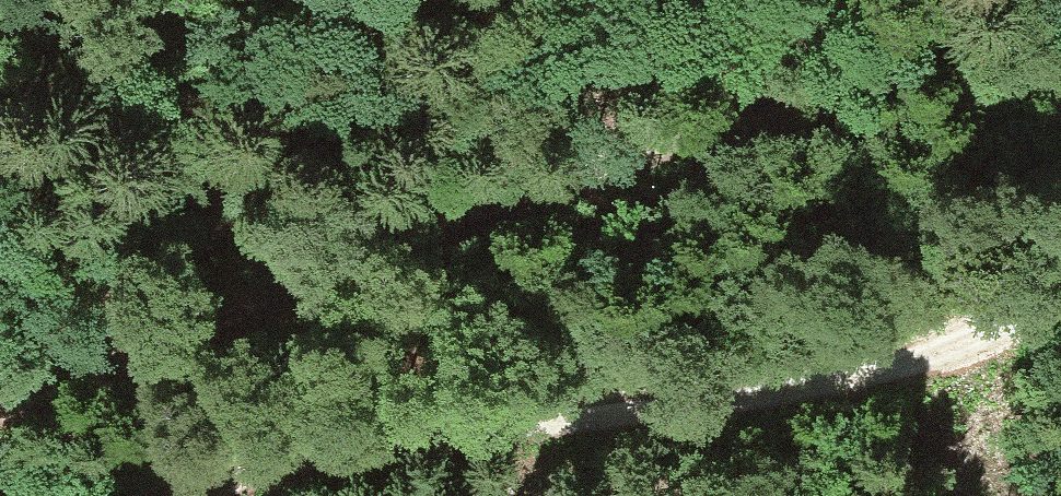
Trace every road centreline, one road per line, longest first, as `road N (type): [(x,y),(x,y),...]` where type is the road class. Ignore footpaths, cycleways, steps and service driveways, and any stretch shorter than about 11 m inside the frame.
road 1 (track): [(852,0),(829,38),(777,78),(681,131),(0,410)]
road 2 (track): [(172,495),(206,480),(408,431),(721,407),(940,353),(1060,300)]

